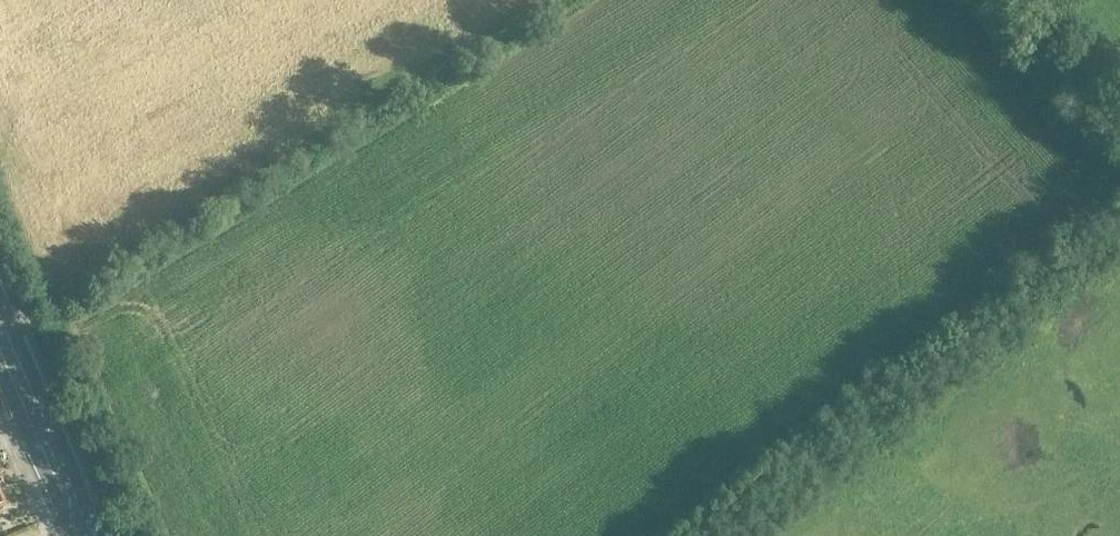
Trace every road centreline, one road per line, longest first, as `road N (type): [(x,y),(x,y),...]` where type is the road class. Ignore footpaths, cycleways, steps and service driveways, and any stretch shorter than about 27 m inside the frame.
road 1 (primary): [(87,535),(0,335)]

